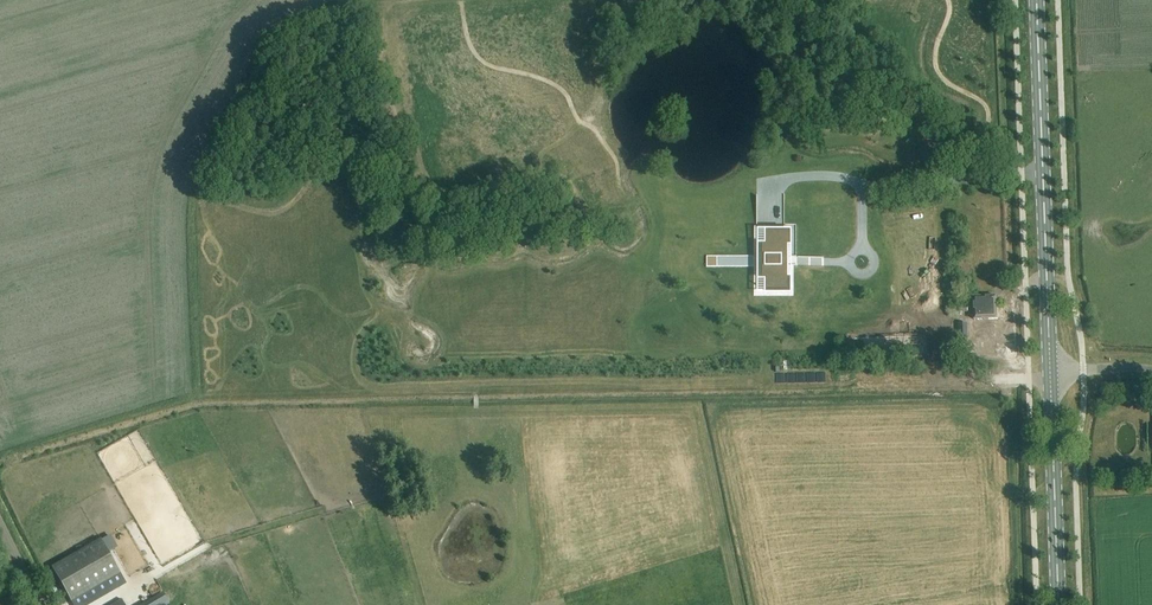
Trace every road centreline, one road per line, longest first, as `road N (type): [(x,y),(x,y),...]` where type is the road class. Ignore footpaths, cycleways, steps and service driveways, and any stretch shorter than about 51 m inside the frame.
road 1 (secondary): [(1050,373),(1037,0)]
road 2 (secondary): [(1059,604),(1050,373)]

